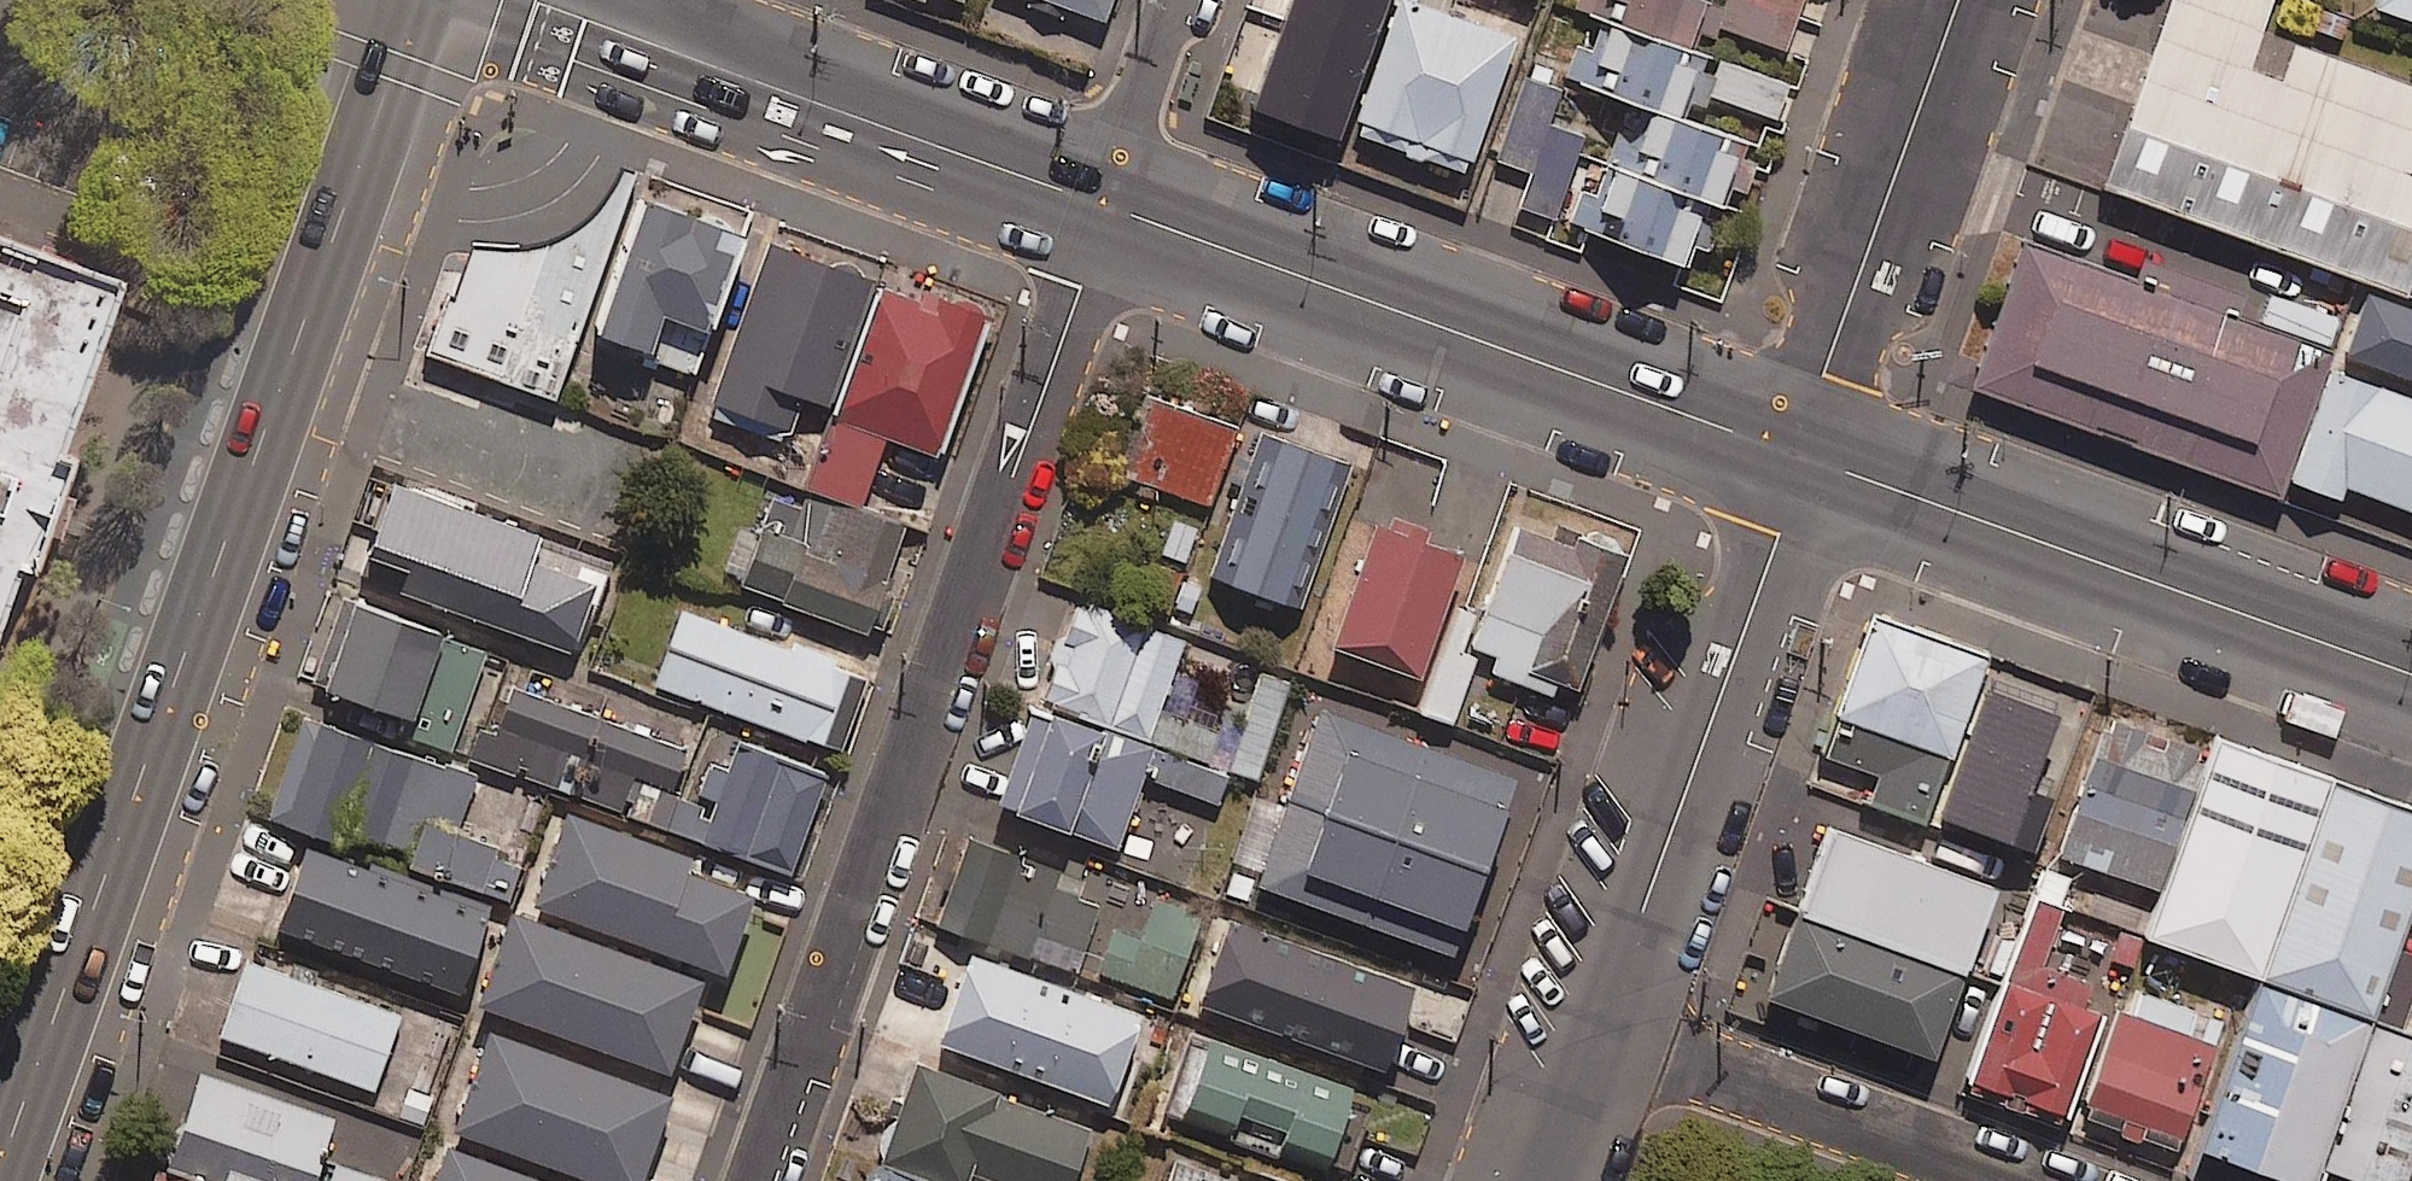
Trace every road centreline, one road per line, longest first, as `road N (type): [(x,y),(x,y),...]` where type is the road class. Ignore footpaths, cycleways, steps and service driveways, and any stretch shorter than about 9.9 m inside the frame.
road 1 (trunk): [(402,0),(0,1123)]
road 2 (residential): [(1109,207),(760,1180)]
road 3 (secondary): [(1801,456),(1109,207)]
road 4 (secondary): [(2411,671),(1801,456)]
road 5 (unclassified): [(1801,456),(1603,1025)]
road 6 (residential): [(1964,0),(1801,456)]
road 7 (unclassified): [(1603,1025),(2025,1180)]
road 8 (secondary): [(1109,207),(752,80)]
road 9 (secondary): [(752,80),(529,0)]
road 10 (residential): [(1109,207),(1183,0)]
road 11 (unclassified): [(1603,1025),(1547,1180)]

